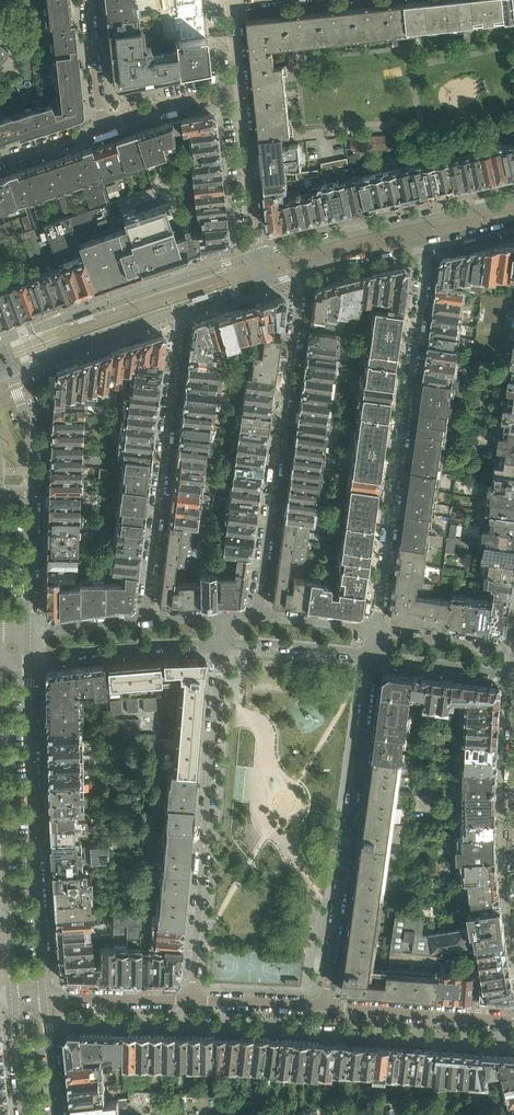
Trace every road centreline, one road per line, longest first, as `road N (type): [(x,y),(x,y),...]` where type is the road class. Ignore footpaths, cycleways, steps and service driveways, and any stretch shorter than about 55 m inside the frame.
road 1 (residential): [(376,630),(429,242)]
road 2 (residential): [(222,644),(192,1000)]
road 3 (residential): [(325,1007),(371,655)]
road 4 (residential): [(256,616),(299,274)]
road 5 (residential): [(47,999),(32,659)]
road 6 (residential): [(145,620),(181,312)]
road 7 (tertiary): [(259,254),(0,342)]
road 8 (tertiary): [(513,199),(259,254)]
road 9 (residential): [(32,659),(222,644)]
road 10 (residential): [(325,1007),(513,1019)]
road 11 (tertiary): [(10,371),(181,312)]
road 12 (residential): [(0,818),(12,998)]
road 13 (residential): [(259,254),(241,91)]
road 14 (residential): [(32,634),(33,471)]
road 15 (residential): [(222,644),(371,655)]
road 16 (residential): [(47,999),(192,1000)]
road 17 (residential): [(101,128),(241,91)]
road 18 (residential): [(371,655),(513,676)]
road 19 (residential): [(513,650),(376,630)]
road 20 (tertiary): [(299,274),(429,242)]
road 21 (residential): [(192,1000),(325,1007)]
road 22 (residential): [(87,0),(101,128)]

